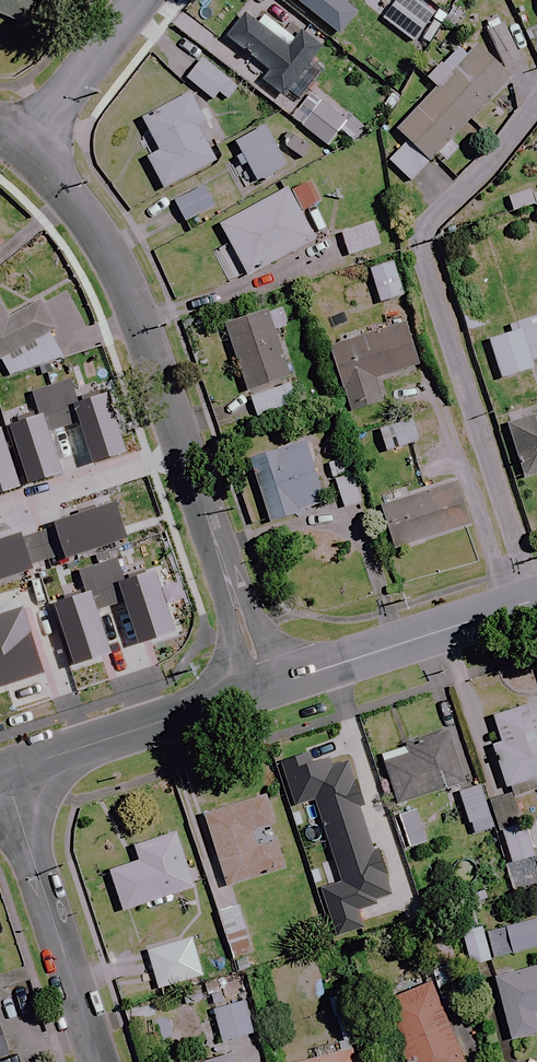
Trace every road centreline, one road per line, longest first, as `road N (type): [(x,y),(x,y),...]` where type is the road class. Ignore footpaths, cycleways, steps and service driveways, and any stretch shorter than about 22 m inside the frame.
road 1 (residential): [(23,150),(83,213),(152,338),(264,688)]
road 2 (residential): [(102,1061),(4,772)]
road 3 (unclassified): [(264,688),(536,599)]
road 4 (unclassified): [(4,772),(264,688)]
road 5 (residential): [(138,0),(23,150)]

